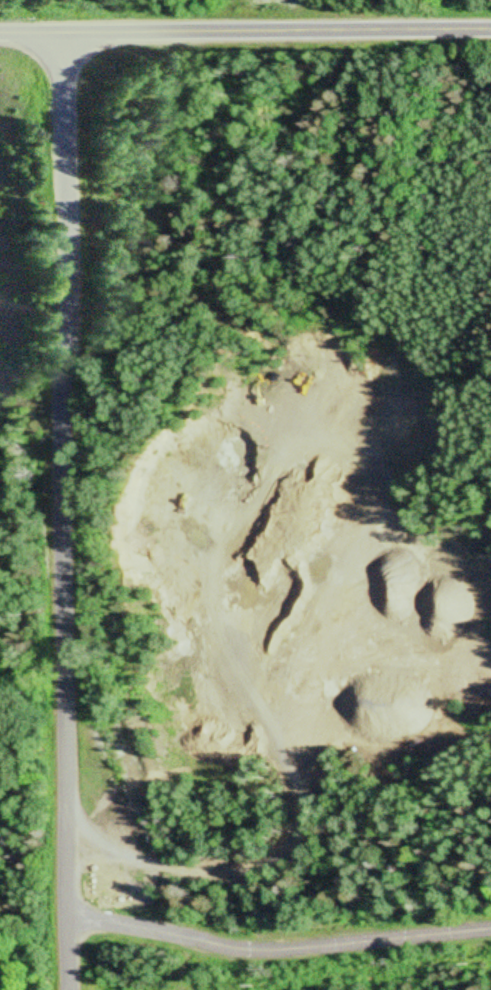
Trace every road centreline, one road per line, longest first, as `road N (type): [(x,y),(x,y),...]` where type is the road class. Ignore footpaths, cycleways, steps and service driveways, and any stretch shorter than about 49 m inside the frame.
road 1 (residential): [(80,989),(63,37)]
road 2 (residential): [(0,37),(490,34)]
road 3 (residential): [(490,936),(285,953),(141,930),(80,906)]

